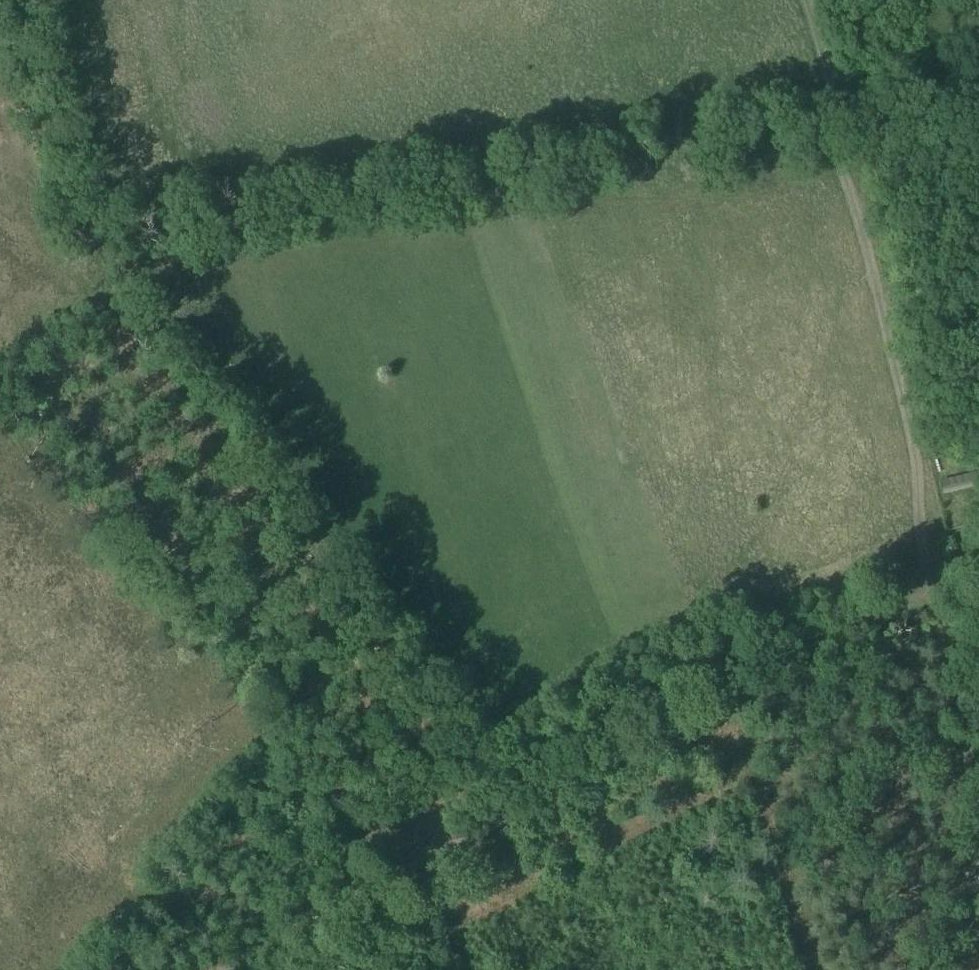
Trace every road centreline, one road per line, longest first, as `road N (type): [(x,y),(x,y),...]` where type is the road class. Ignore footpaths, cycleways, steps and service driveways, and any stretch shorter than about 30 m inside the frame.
road 1 (track): [(235,969),(614,770),(978,596)]
road 2 (track): [(937,617),(978,870)]

